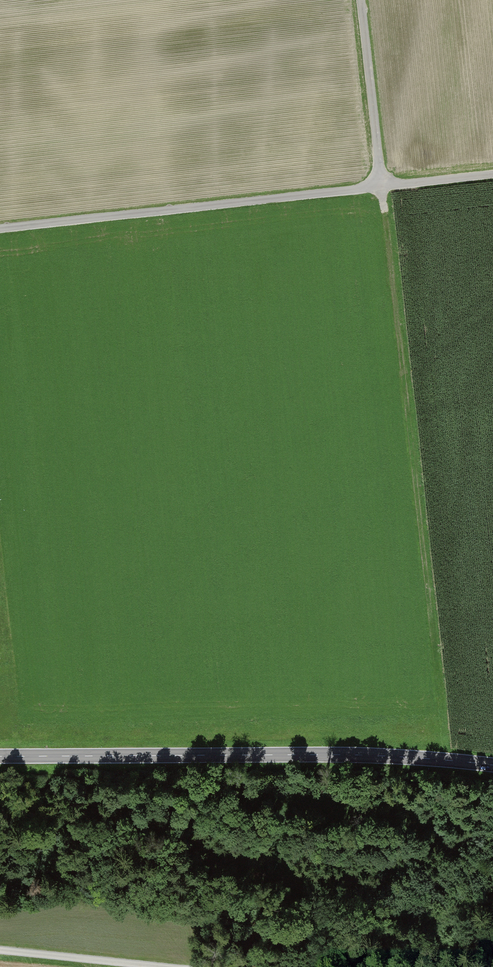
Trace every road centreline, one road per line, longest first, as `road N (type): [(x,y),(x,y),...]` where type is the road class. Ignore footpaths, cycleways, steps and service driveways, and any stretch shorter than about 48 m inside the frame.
road 1 (track): [(361,0),(436,649)]
road 2 (track): [(492,174),(0,230)]
road 3 (primary): [(492,765),(300,754),(0,756)]
road 4 (track): [(0,950),(164,966)]

